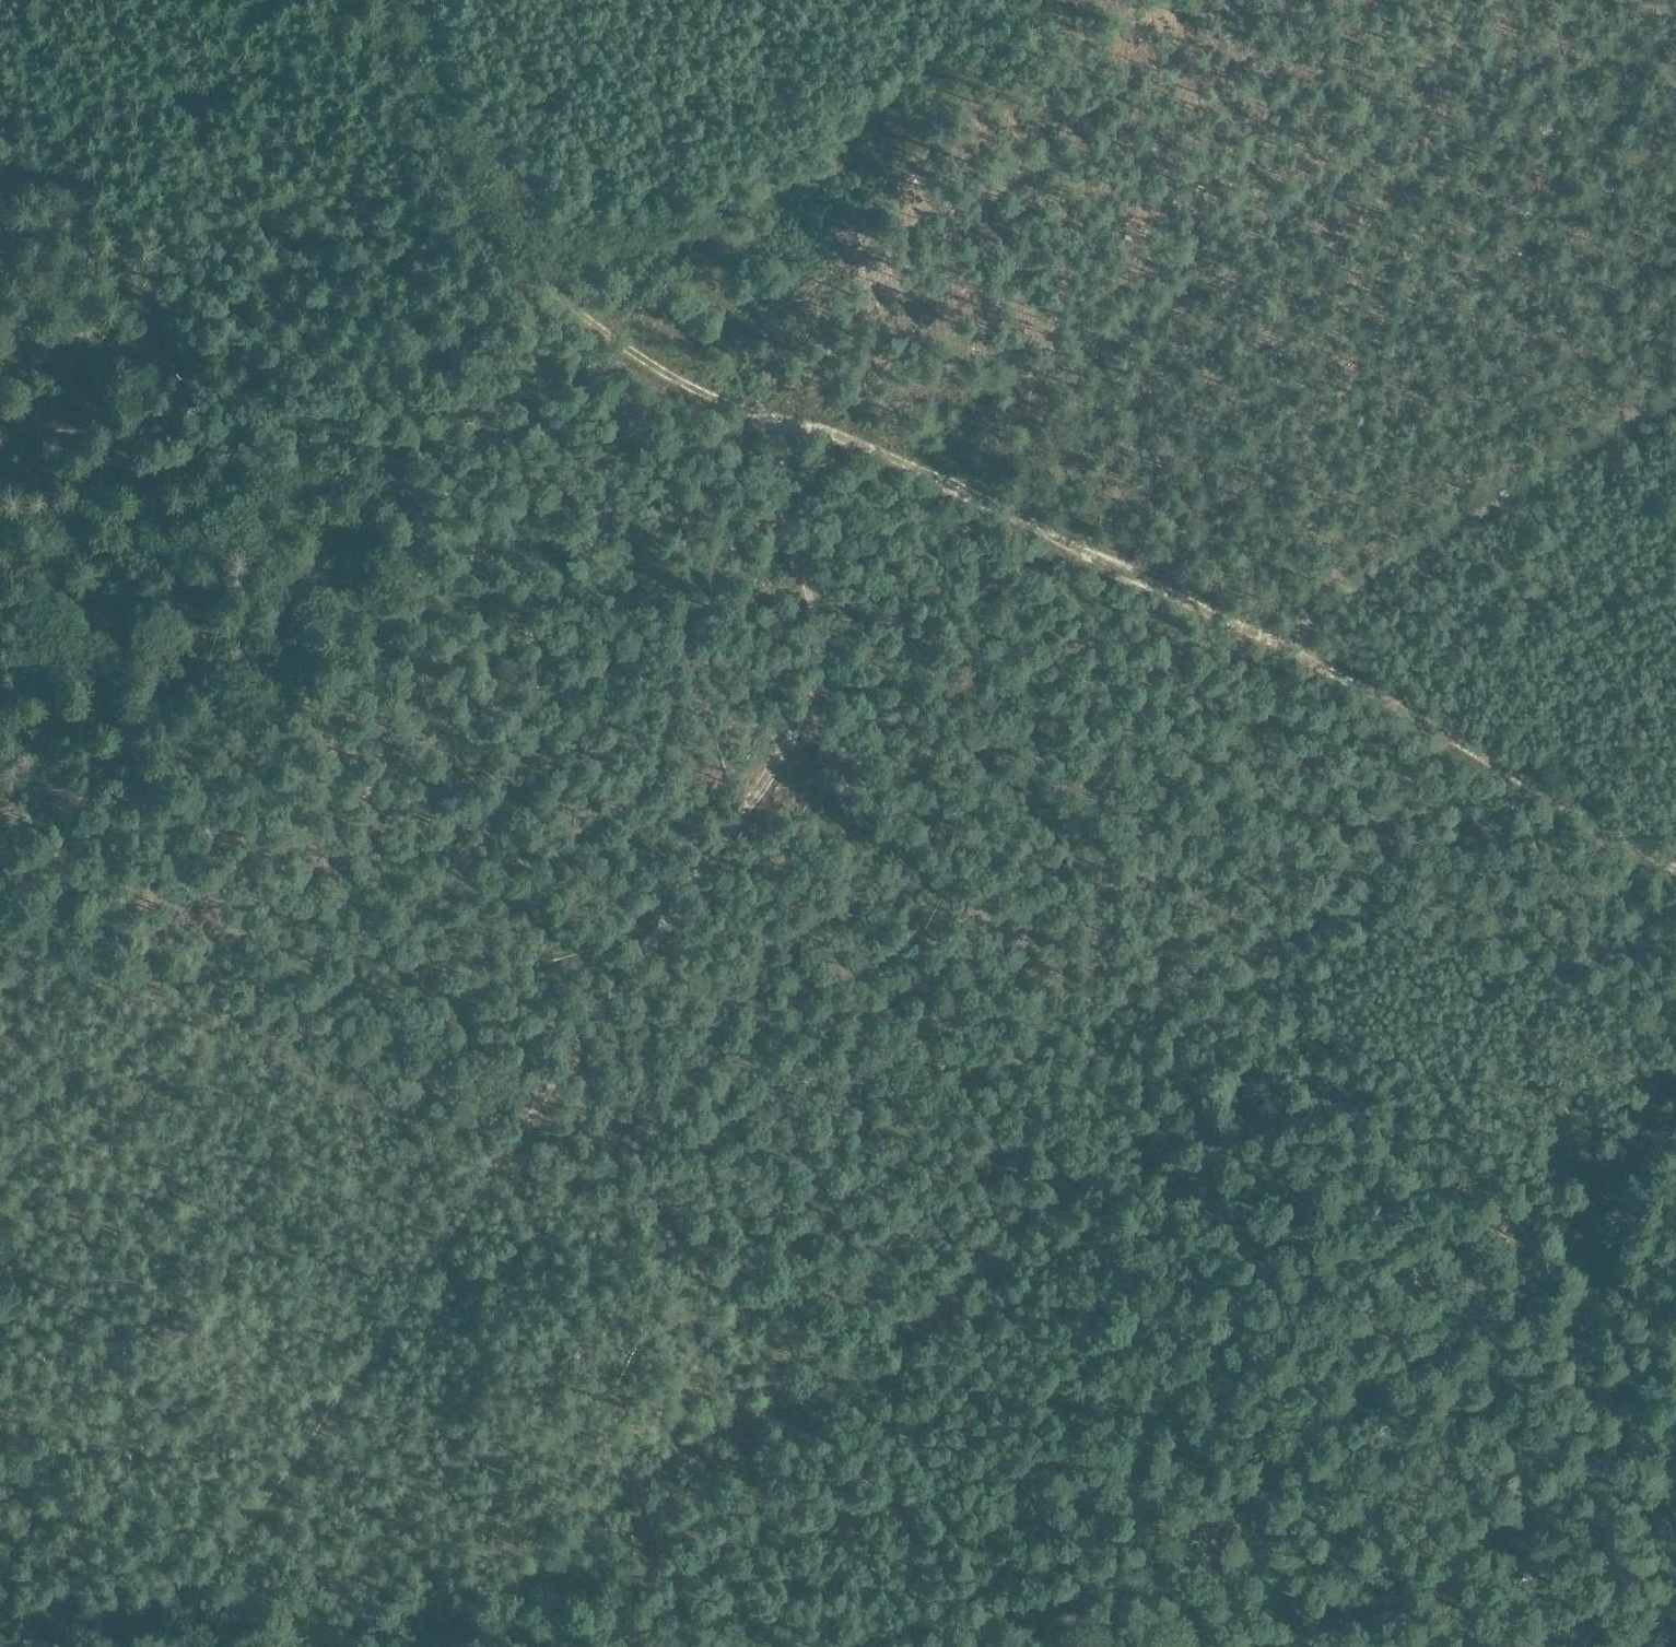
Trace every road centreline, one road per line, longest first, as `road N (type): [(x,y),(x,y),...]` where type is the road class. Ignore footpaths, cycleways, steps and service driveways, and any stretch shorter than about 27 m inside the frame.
road 1 (track): [(198,1646),(205,1582),(805,708),(816,664),(811,608),(781,499),(783,424)]
road 2 (track): [(783,424),(841,433),(1276,639),(1675,868)]
road 3 (track): [(376,0),(403,67),(518,233),(651,361),(783,424)]
road 4 (track): [(1276,639),(1675,398)]

